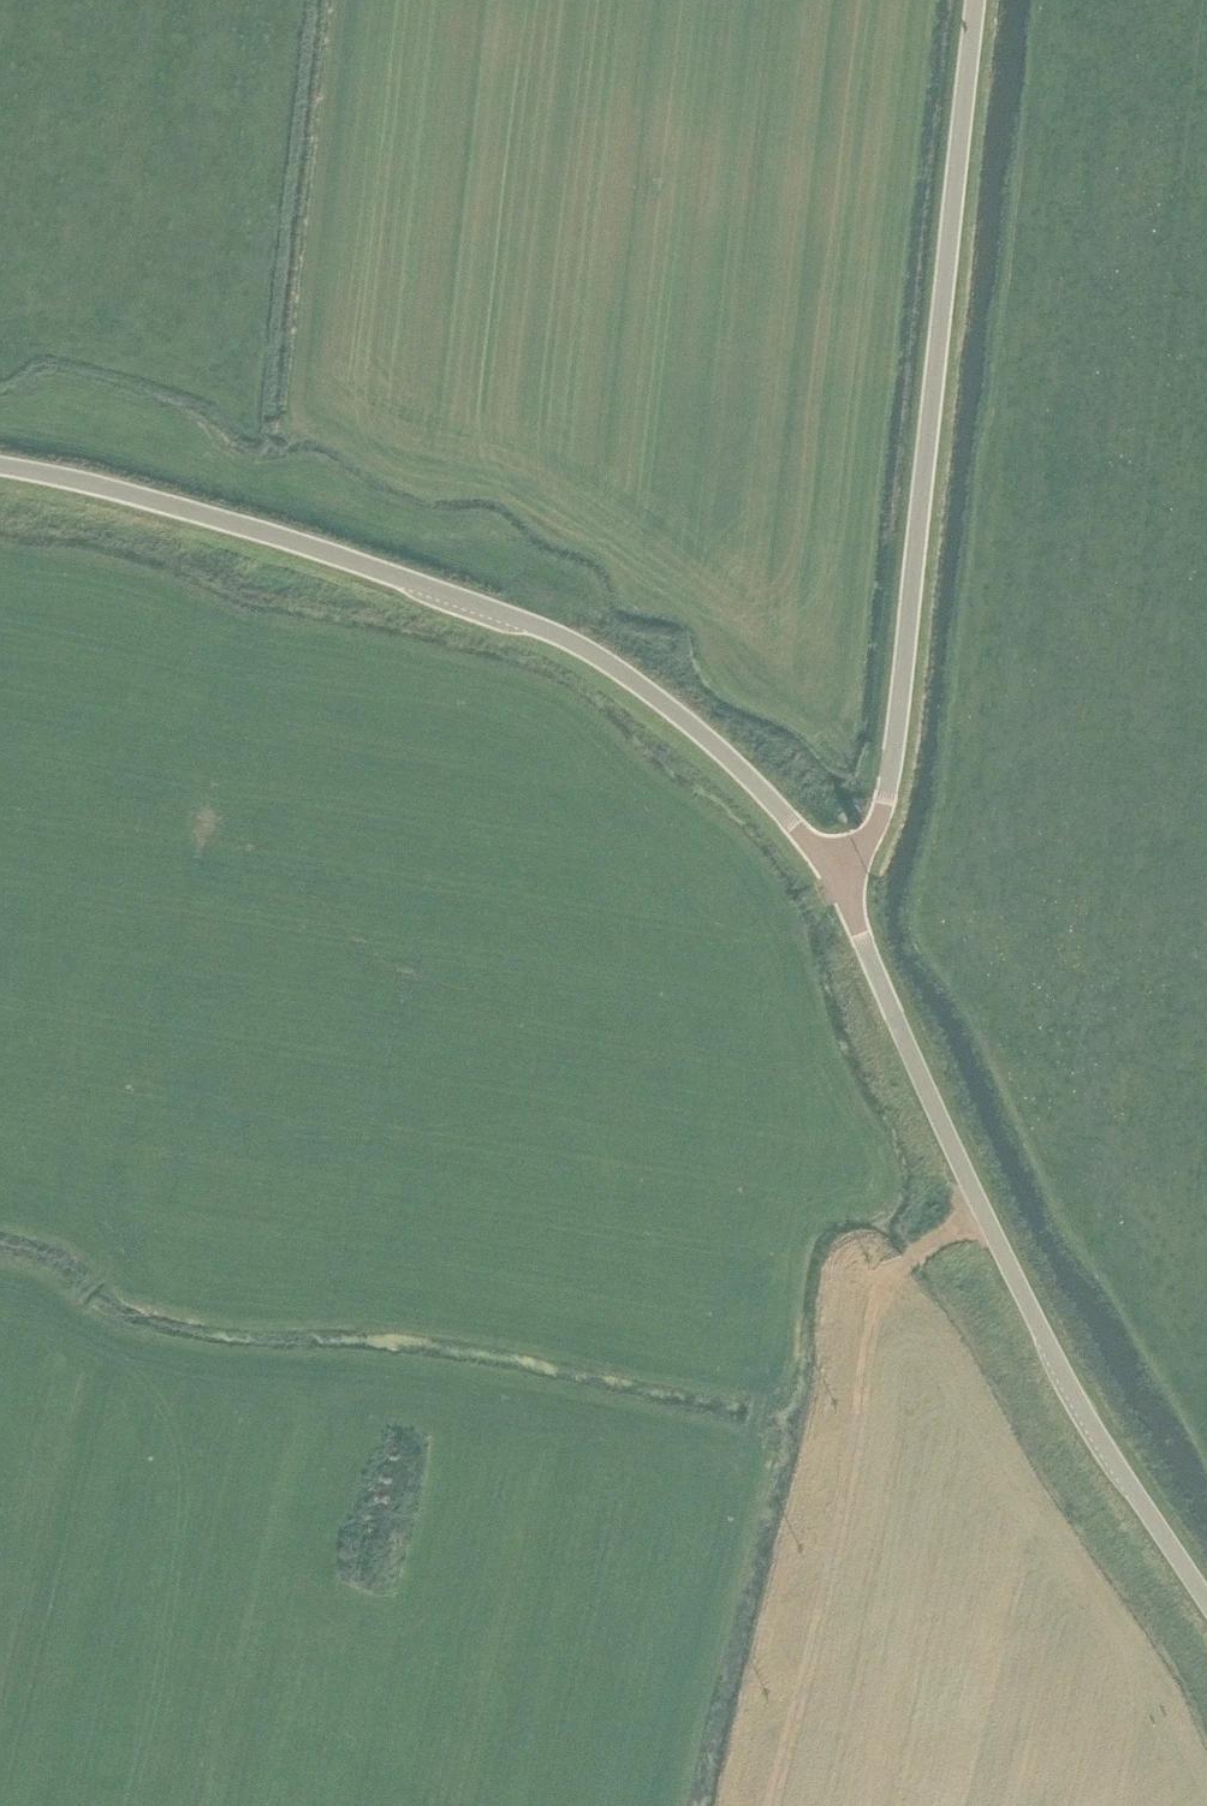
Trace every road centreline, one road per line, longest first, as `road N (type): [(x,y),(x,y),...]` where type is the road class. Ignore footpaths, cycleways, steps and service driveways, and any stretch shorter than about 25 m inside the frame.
road 1 (tertiary): [(0,462),(84,479),(363,562),(562,635),(684,718),(831,865)]
road 2 (tertiary): [(831,865),(873,831),(887,788),(974,0)]
road 3 (tertiary): [(1206,1600),(1031,1315),(831,865)]

